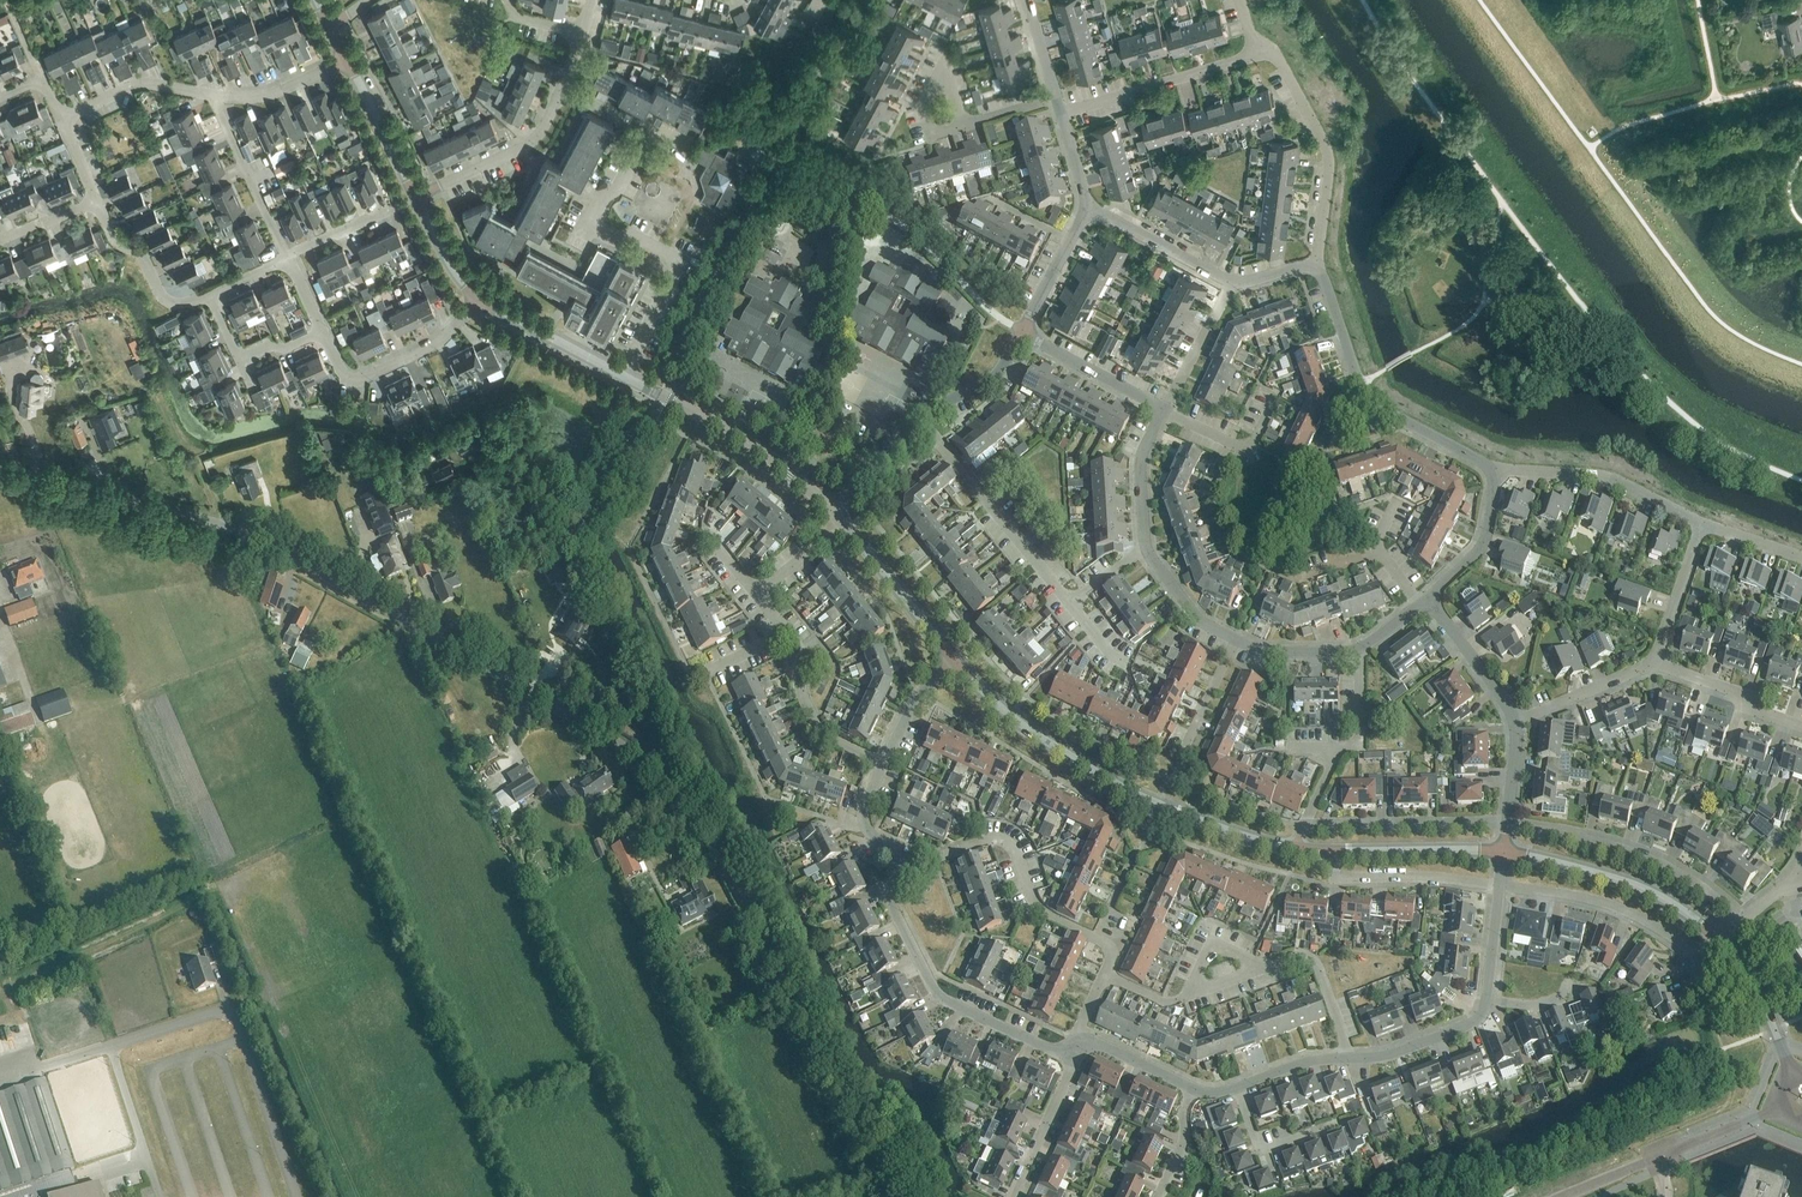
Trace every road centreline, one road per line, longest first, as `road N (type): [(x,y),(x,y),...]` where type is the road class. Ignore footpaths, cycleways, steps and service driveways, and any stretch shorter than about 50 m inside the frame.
road 1 (unclassified): [(897,1196),(714,839),(636,754),(447,641),(232,531),(0,471)]
road 2 (tertiary): [(1293,849),(1107,782),(990,703),(955,664)]
road 3 (residential): [(624,374),(681,259),(632,233),(615,235),(589,222),(647,134)]
road 4 (residential): [(1493,471),(1359,385),(1317,266)]
road 5 (residential): [(1065,1054),(935,990),(886,895),(896,871)]
road 6 (residential): [(1360,650),(1264,651),(1236,639),(1199,621),(1144,547)]
road 7 (residential): [(1741,919),(1705,888),(1631,851),(1505,824)]
road 8 (residential): [(896,871),(989,838),(1005,842),(1043,912),(1097,939)]
road 9 (tertiary): [(831,510),(757,449),(624,374)]
road 10 (tertiary): [(1719,936),(1658,895),(1591,869),(1502,849)]
road 11 (residential): [(1317,266),(1330,162),(1280,61),(1266,51)]
road 12 (residential): [(1069,602),(921,420)]
road 13 (residential): [(1701,524),(1601,476),(1493,471)]
road 14 (residential): [(1060,112),(1266,51)]
road 15 (residential): [(1694,957),(1625,909),(1498,885)]
road 16 (residential): [(476,297),(439,341),(362,378),(342,371),(322,330)]
road 17 (residential): [(1505,824),(1302,829)]
road 18 (residential): [(561,87),(533,139),(413,196)]
road 19 (residential): [(1498,885),(1336,879),(1335,852)]
road 20 (residential): [(885,762),(834,740),(814,722),(801,698),(801,647),(788,633)]
road 21 (tertiary): [(955,664),(844,524)]
road 22 (residential): [(286,255),(211,95)]
road 23 (residential): [(208,292),(184,304),(163,298),(141,254),(115,239),(96,201)]
road 24 (tertiary): [(1502,849),(1335,852)]
road 25 (tertiary): [(624,374),(476,297)]
road 26 (residential): [(1234,280),(1086,204)]
road 27 (residential): [(1020,334),(1163,412)]
road 28 (residential): [(1013,1196),(1076,1059),(1065,1054)]
road 29 (residential): [(62,120),(146,83),(211,95)]
road 30 (residential): [(1801,720),(1654,663)]
road 31 (residential): [(1488,1001),(1476,1021),(1387,1055),(1350,1058)]
road 32 (residential): [(1493,471),(1483,543),(1423,599)]
road 33 (residential): [(1268,966),(1295,955),(1314,959),(1350,1058)]
road 34 (residential): [(1516,721),(1423,599)]
road 35 (tertiary): [(413,196),(345,59)]
road 36 (tertiary): [(1791,1070),(1754,985),(1719,936)]
road 37 (residential): [(1339,1123),(1261,1151),(1237,1086)]
road 38 (residential): [(1163,412),(1239,447),(1253,444),(1276,395)]
road 39 (residential): [(1163,412),(1234,280)]
road 40 (residential): [(1516,721),(1654,663)]
road 41 (residential): [(1654,663),(1701,524)]
road 42 (residential): [(1020,334),(1086,204)]
road 43 (residential): [(211,95),(267,96),(345,59)]
road 44 (residential): [(1144,547),(1137,461),(1163,412)]
road 45 (unclassified): [(896,871),(904,853),(874,839),(863,818),(885,762)]
road 46 (residential): [(921,420),(998,372),(1020,334)]
road 47 (residential): [(1196,1088),(1075,1034)]
road 48 (residential): [(831,510),(921,420)]
road 49 (residential): [(1773,1111),(1657,1159)]
road 50 (residential): [(399,206),(286,255)]
road 51 (unclassified): [(885,762),(920,695),(955,664)]
road 52 (residential): [(965,125),(953,85),(942,80),(929,85),(921,101),(930,136)]
road 53 (residential): [(1335,747),(1358,748),(1360,650)]

